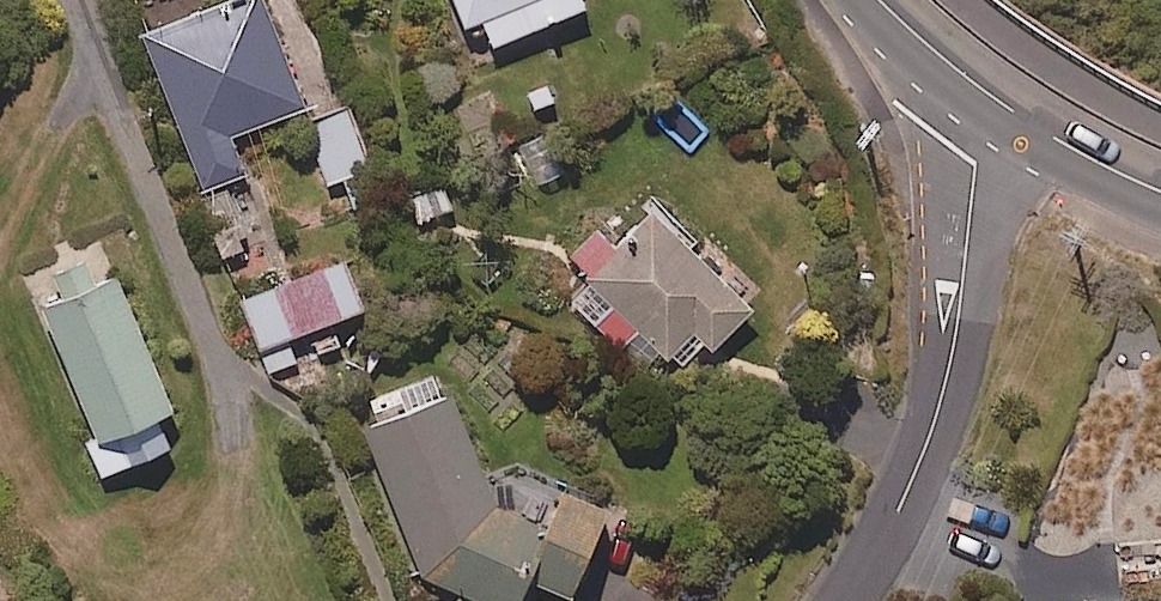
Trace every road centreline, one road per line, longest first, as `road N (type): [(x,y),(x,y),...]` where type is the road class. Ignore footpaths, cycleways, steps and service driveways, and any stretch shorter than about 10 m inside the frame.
road 1 (residential): [(1005,106),(974,162),(969,239),(939,409),(910,486),(847,600)]
road 2 (secondary): [(1160,192),(1005,106)]
road 3 (secondary): [(1005,106),(881,0)]

